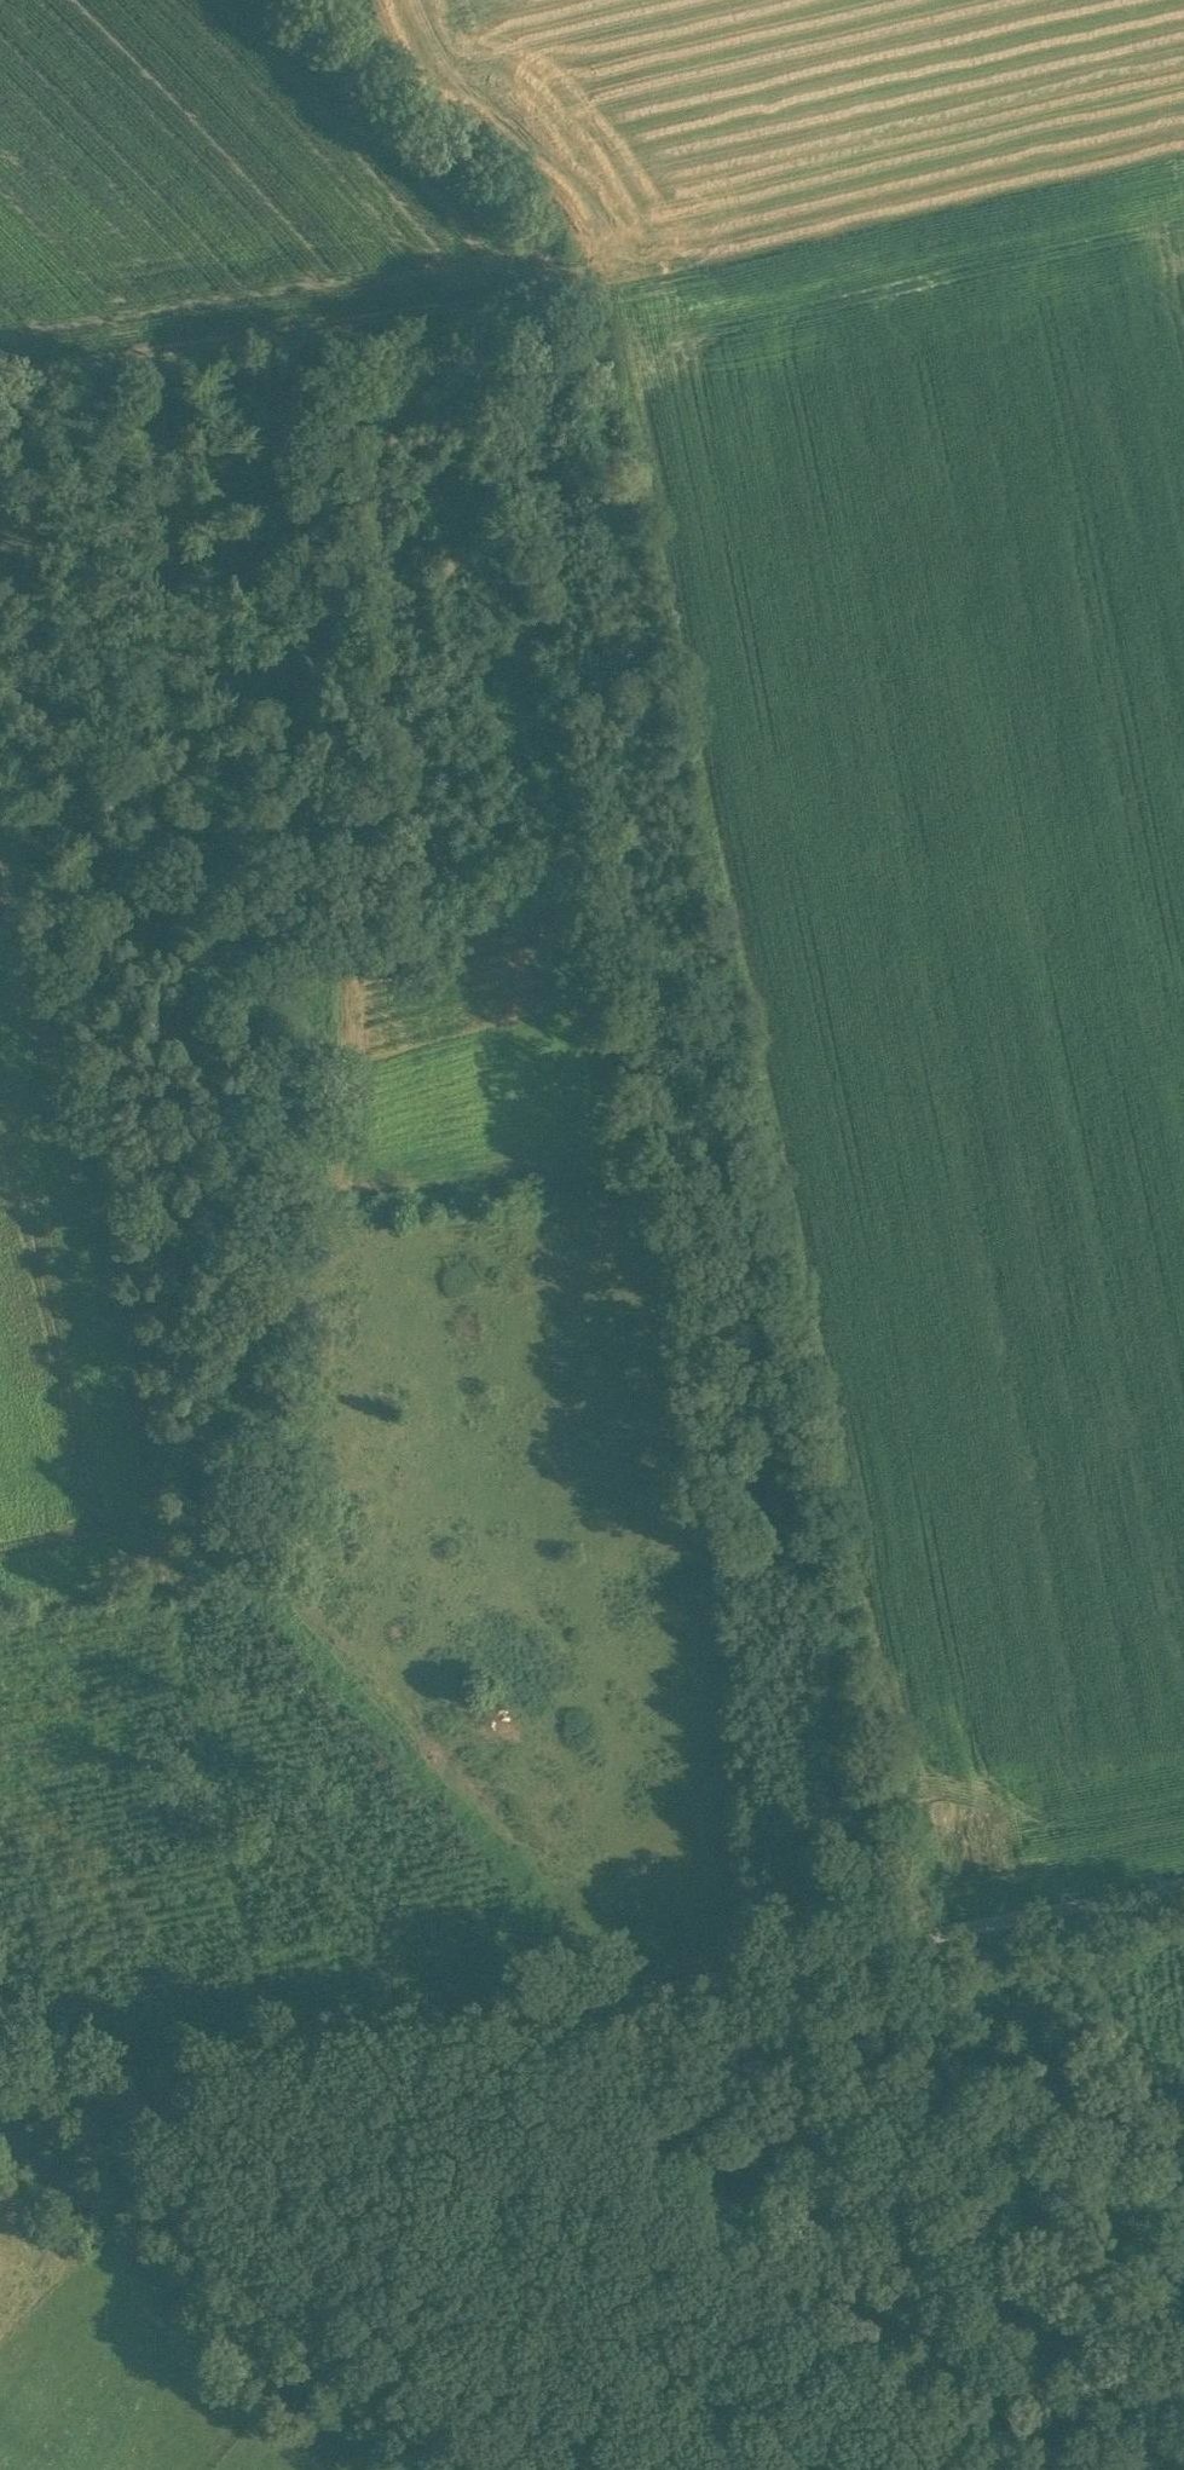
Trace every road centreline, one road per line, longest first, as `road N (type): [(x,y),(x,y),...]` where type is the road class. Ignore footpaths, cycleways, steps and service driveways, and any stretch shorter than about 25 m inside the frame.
road 1 (unclassified): [(1183,1882),(130,2098)]
road 2 (track): [(130,2098),(566,2469)]
road 3 (track): [(0,369),(553,257)]
road 4 (unclassified): [(0,2005),(103,2088),(130,2098)]

